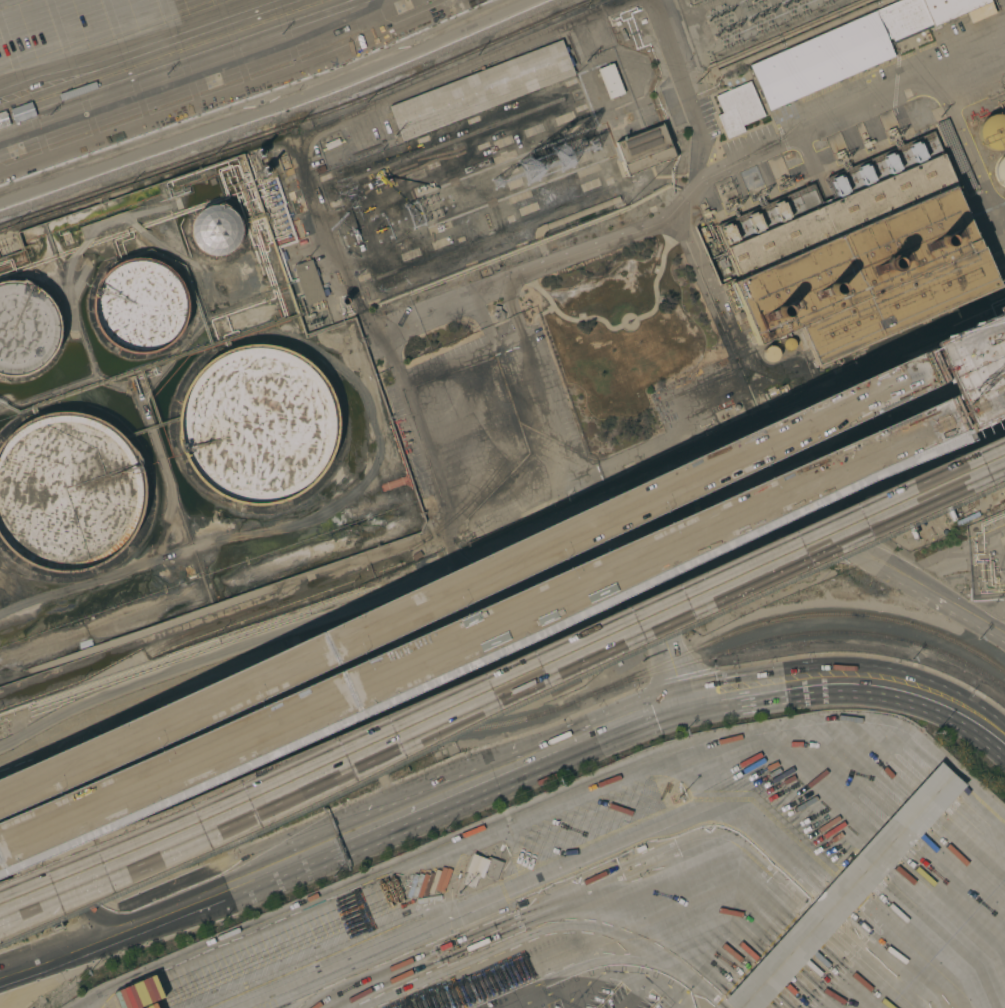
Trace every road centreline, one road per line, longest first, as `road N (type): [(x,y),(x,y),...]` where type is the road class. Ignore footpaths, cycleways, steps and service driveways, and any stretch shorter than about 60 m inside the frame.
road 1 (motorway): [(1004,333),(0,798)]
road 2 (residential): [(834,676),(686,699),(0,970)]
road 3 (motorway): [(0,845),(554,598)]
road 4 (residential): [(686,699),(635,589),(793,517),(858,548),(1004,641)]
road 5 (motorway): [(554,598),(1004,389)]
road 6 (residential): [(834,676),(938,699),(1004,745)]

